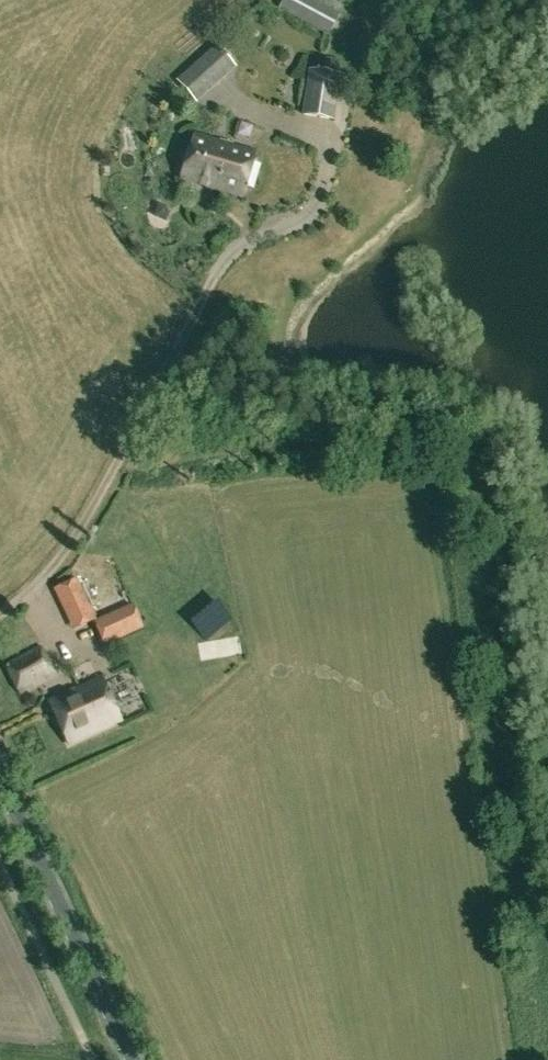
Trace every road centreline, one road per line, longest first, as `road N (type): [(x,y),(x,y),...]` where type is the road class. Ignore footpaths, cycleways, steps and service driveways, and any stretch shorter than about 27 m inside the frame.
road 1 (tertiary): [(132,1059),(0,781)]

